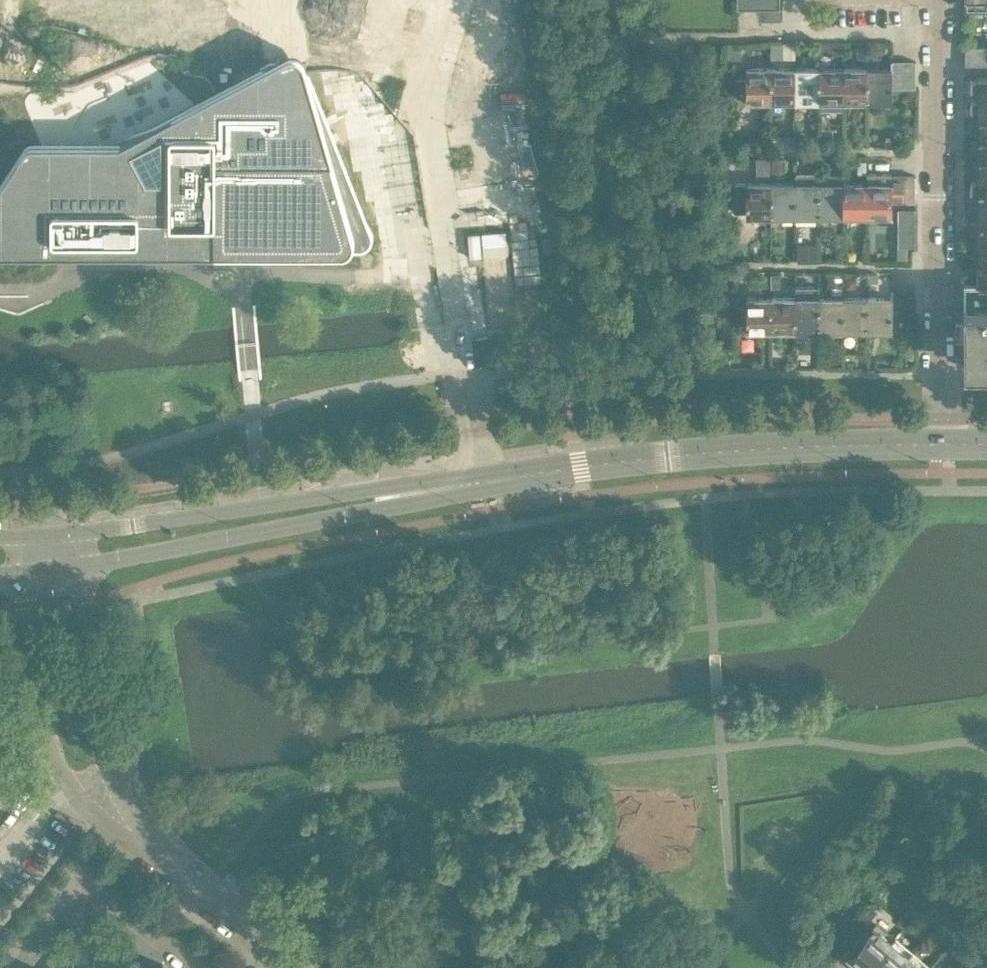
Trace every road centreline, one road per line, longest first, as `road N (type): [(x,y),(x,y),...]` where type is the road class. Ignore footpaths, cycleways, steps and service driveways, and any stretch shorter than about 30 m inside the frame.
road 1 (tertiary): [(937,445),(666,458),(475,482)]
road 2 (residential): [(938,419),(936,0)]
road 3 (tertiary): [(83,564),(382,515),(475,482)]
road 4 (tertiary): [(475,482),(377,487),(84,532)]
road 5 (unclassified): [(25,572),(36,694),(52,748),(72,779),(118,814)]
road 6 (unclassified): [(118,814),(96,713),(83,564)]
road 7 (residential): [(291,967),(118,814)]

